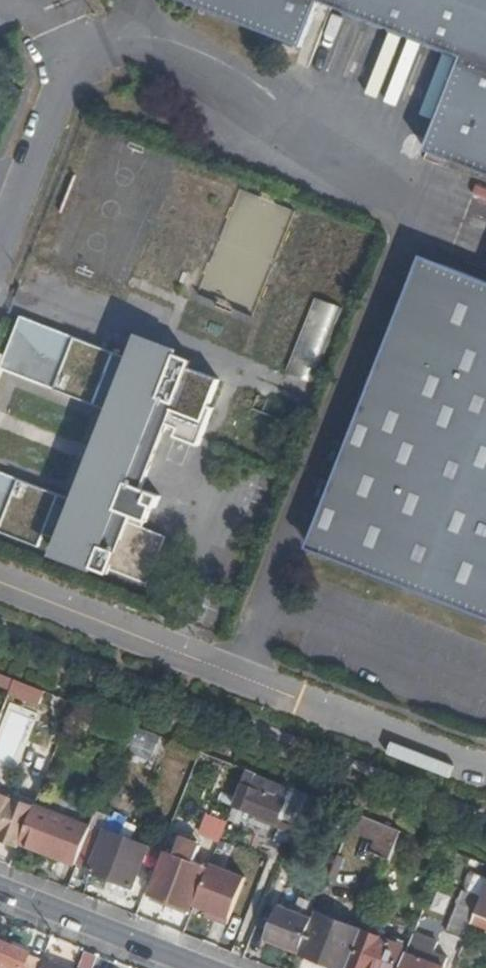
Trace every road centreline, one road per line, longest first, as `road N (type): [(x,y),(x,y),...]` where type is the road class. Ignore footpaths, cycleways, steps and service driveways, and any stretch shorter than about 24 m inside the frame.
road 1 (unclassified): [(485,768),(0,580)]
road 2 (residential): [(201,967),(0,889)]
road 3 (unclassified): [(0,246),(75,56)]

